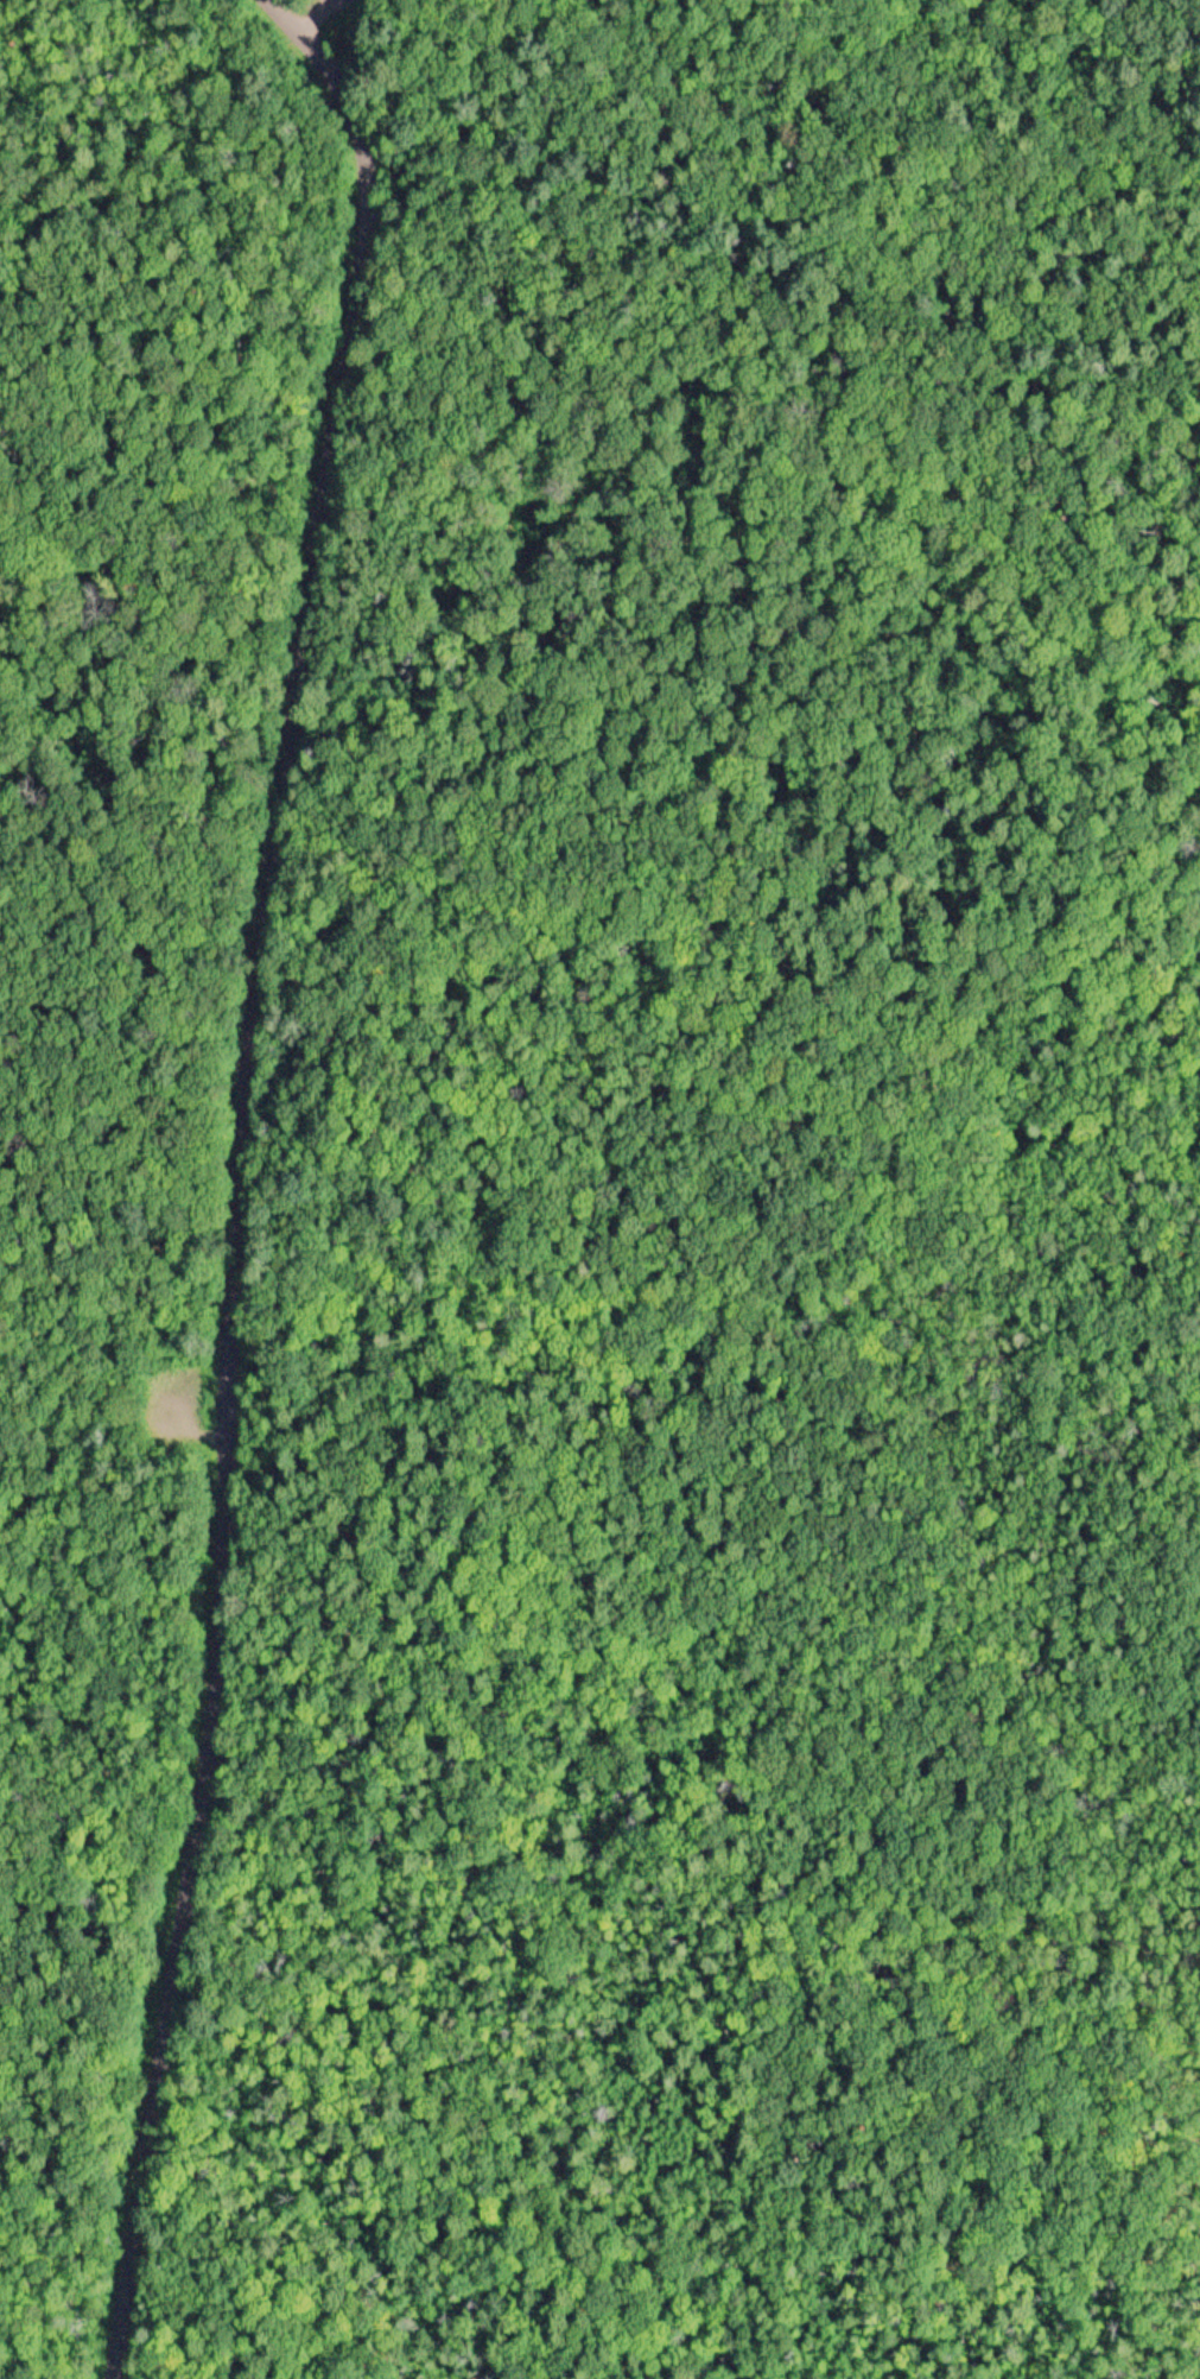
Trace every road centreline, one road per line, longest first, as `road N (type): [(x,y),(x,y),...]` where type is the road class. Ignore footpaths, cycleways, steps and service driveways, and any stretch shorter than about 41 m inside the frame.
road 1 (residential): [(108,2378),(184,1877),(211,1758),(222,1468),(288,744),(368,245),(362,152),(341,103),(271,0)]

